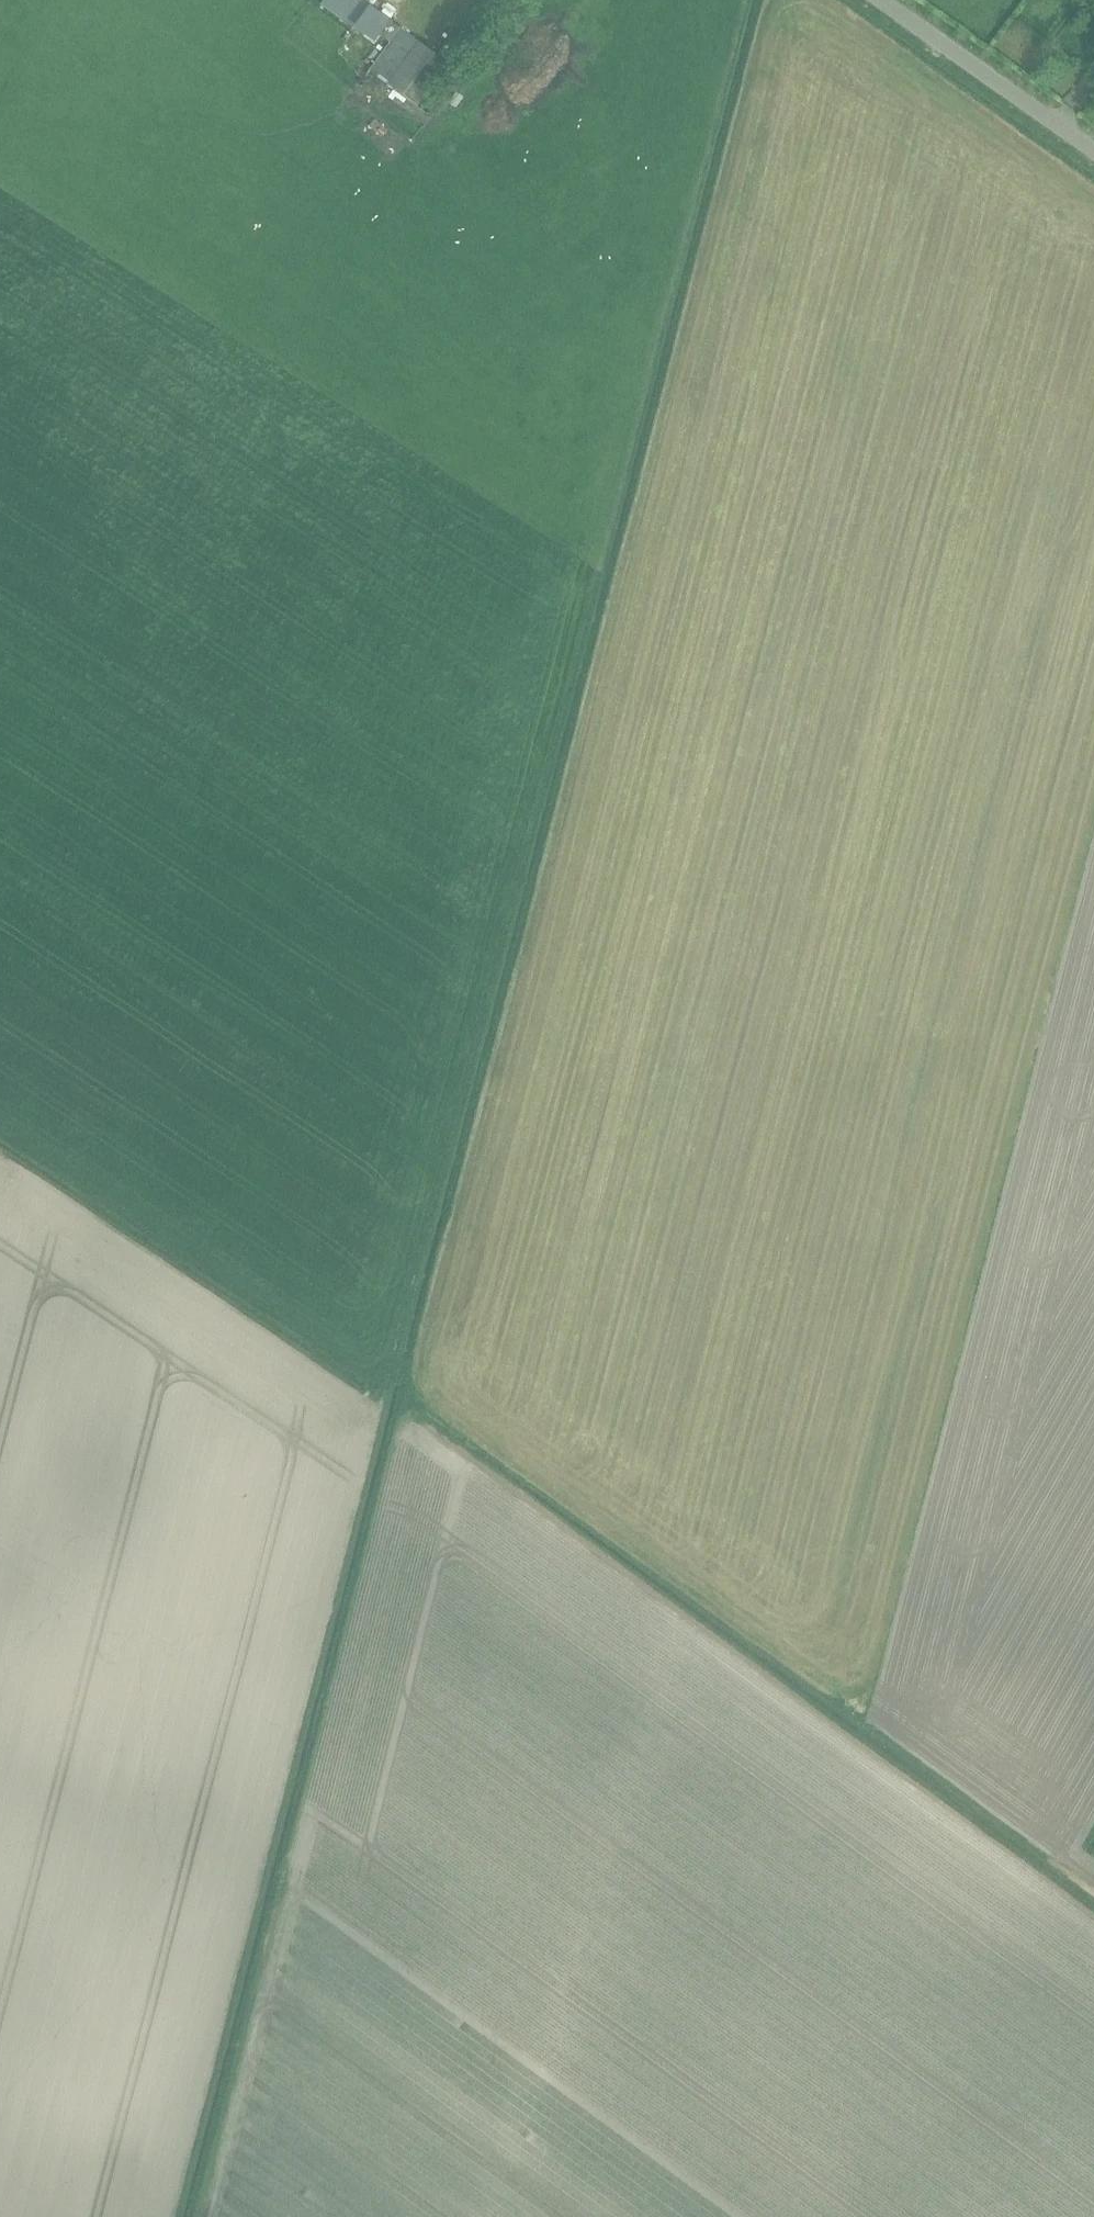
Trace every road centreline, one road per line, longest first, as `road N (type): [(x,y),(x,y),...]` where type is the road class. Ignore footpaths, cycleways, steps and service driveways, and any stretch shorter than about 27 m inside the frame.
road 1 (unclassified): [(1093,153),(877,0)]

